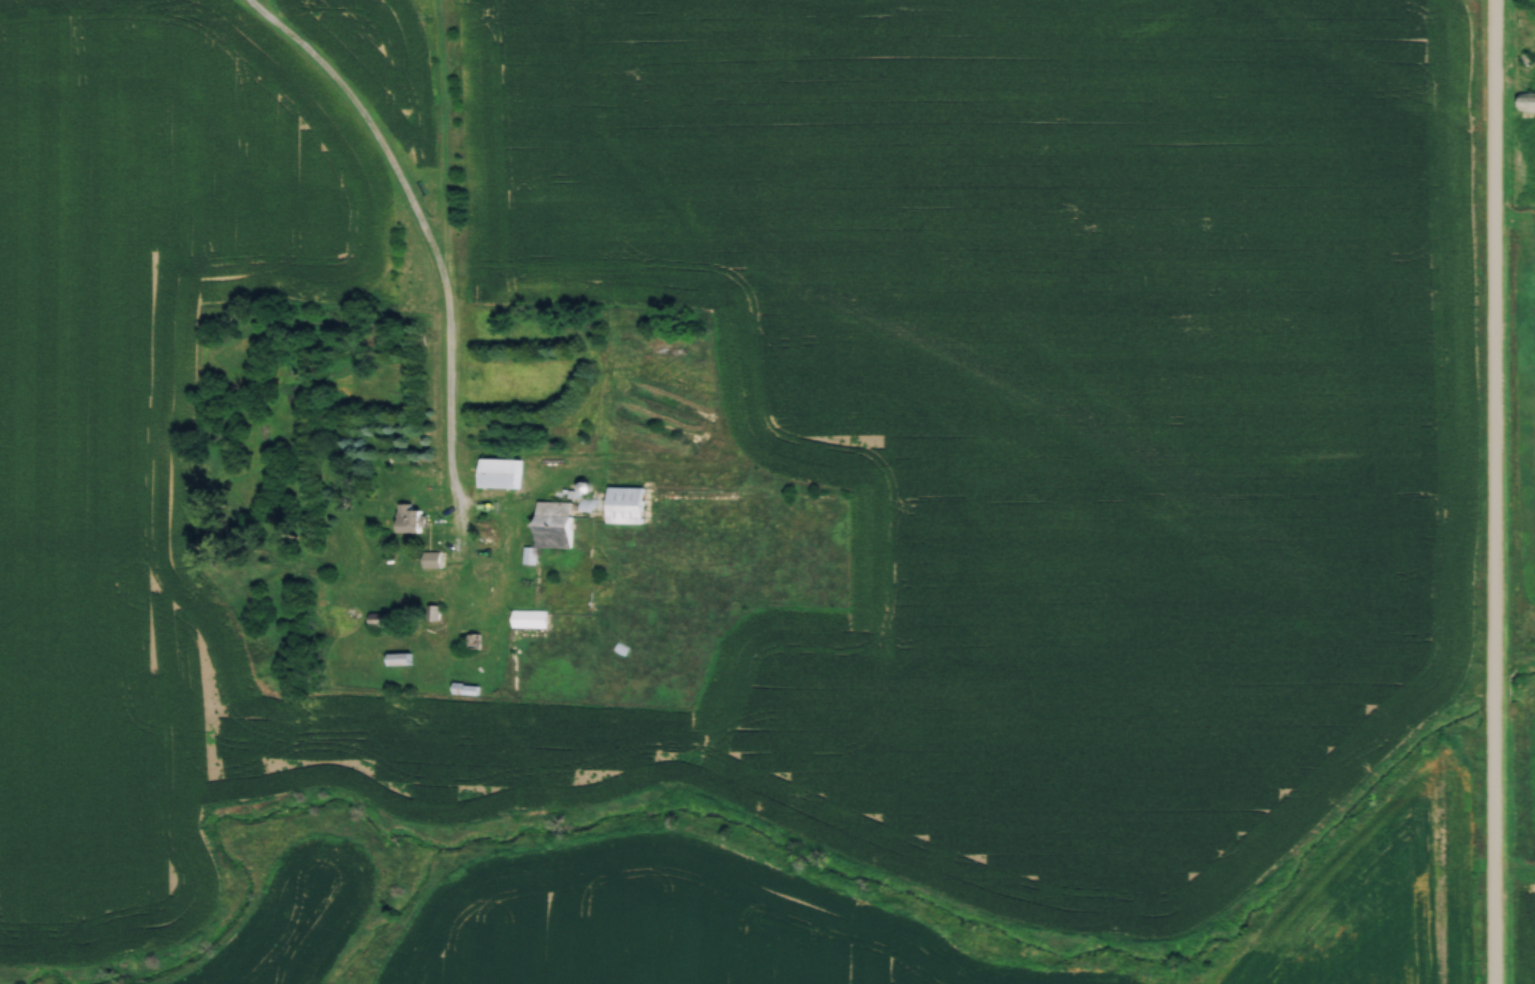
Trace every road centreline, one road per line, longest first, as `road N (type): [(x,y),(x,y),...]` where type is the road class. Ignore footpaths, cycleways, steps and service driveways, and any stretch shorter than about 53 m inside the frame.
road 1 (residential): [(1492,983),(1495,0)]
road 2 (residential): [(431,0),(445,460),(458,512)]

